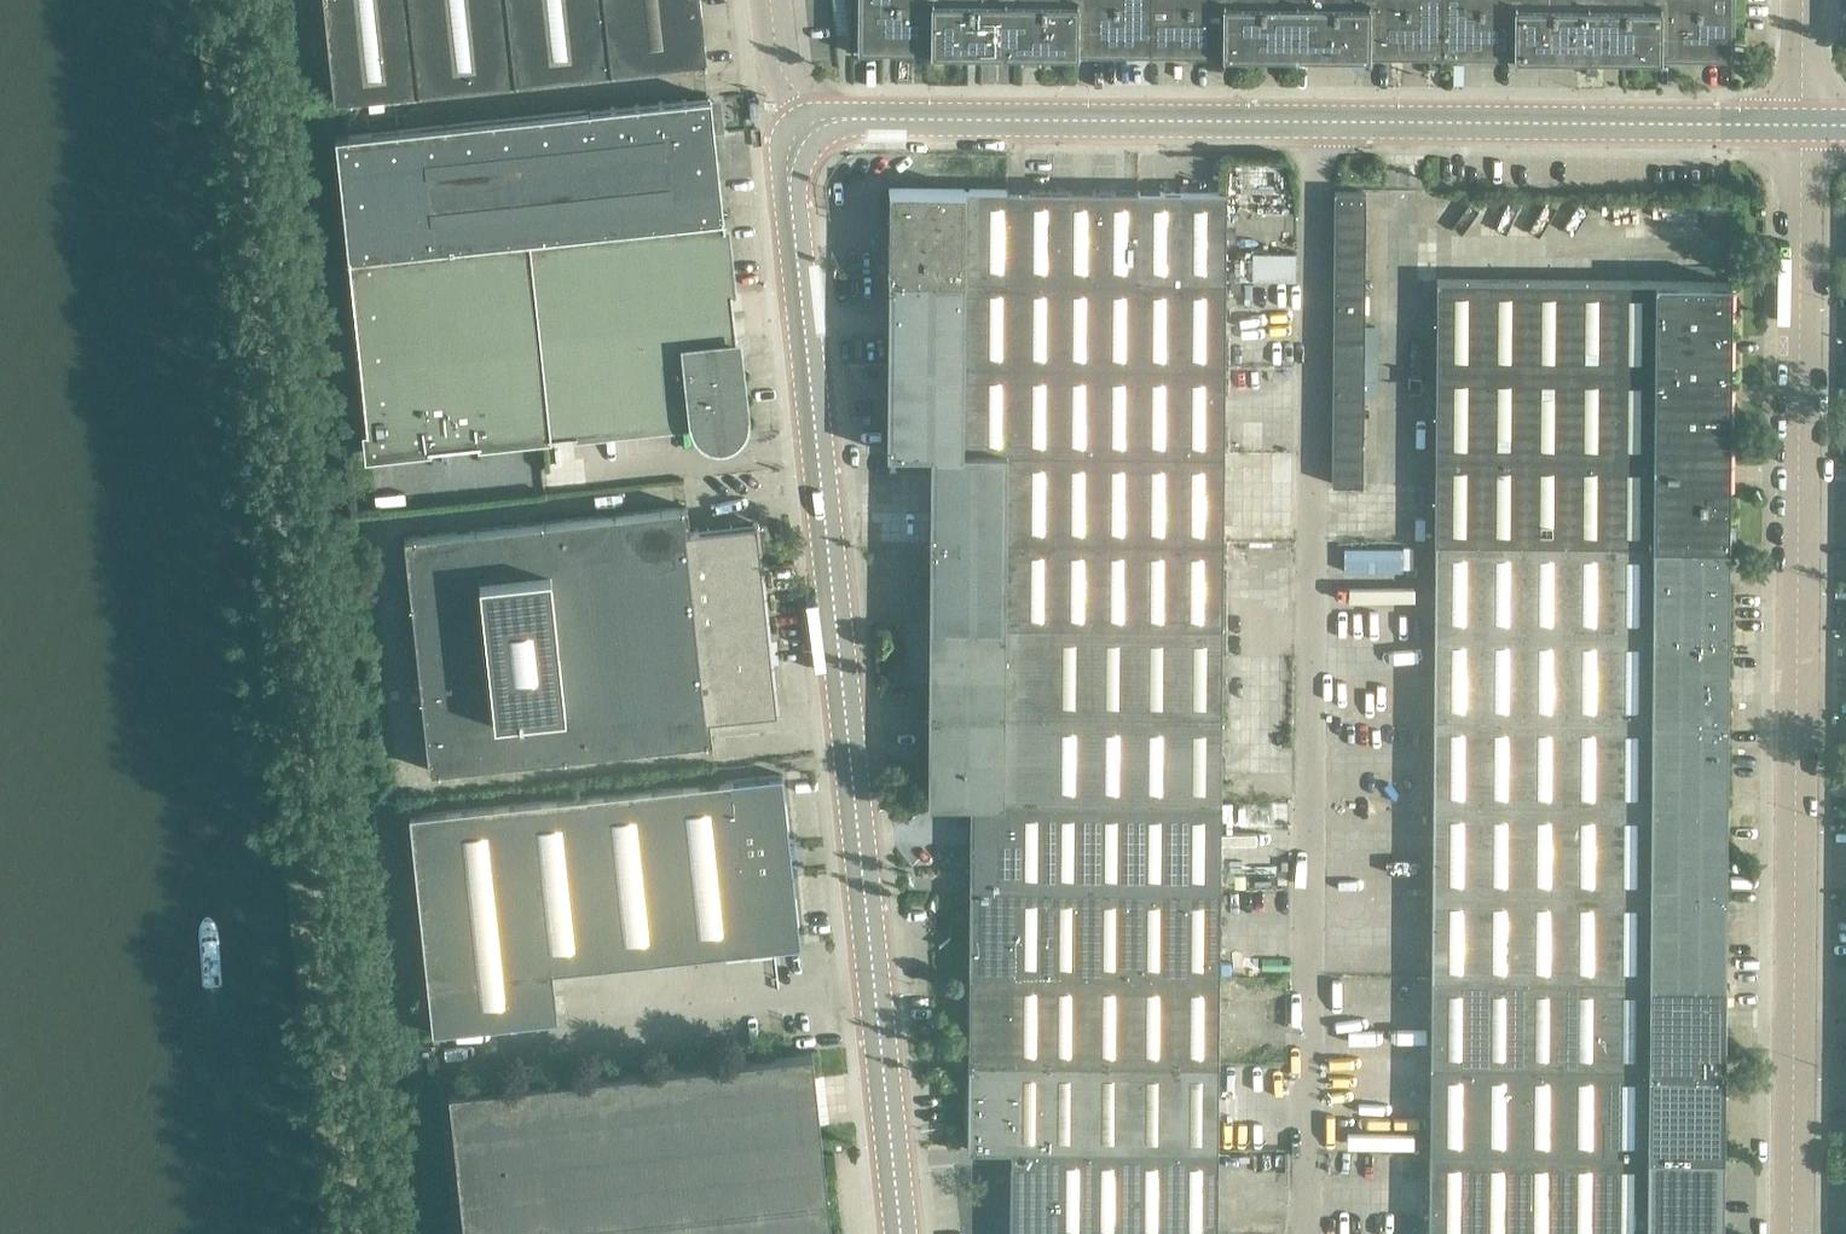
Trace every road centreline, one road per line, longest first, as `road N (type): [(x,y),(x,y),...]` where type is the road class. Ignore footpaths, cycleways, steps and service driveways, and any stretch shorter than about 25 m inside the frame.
road 1 (tertiary): [(900,1233),(789,171),(792,147),(814,122)]
road 2 (unclassified): [(1309,1233),(1315,119)]
road 3 (unclassified): [(1795,1233),(1803,123)]
road 4 (tertiary): [(1315,119),(845,116),(814,122)]
road 5 (tertiary): [(1803,123),(1315,119)]
road 6 (unclassified): [(814,122),(777,57),(771,0)]
road 7 (unclassified): [(1803,123),(1804,0)]

